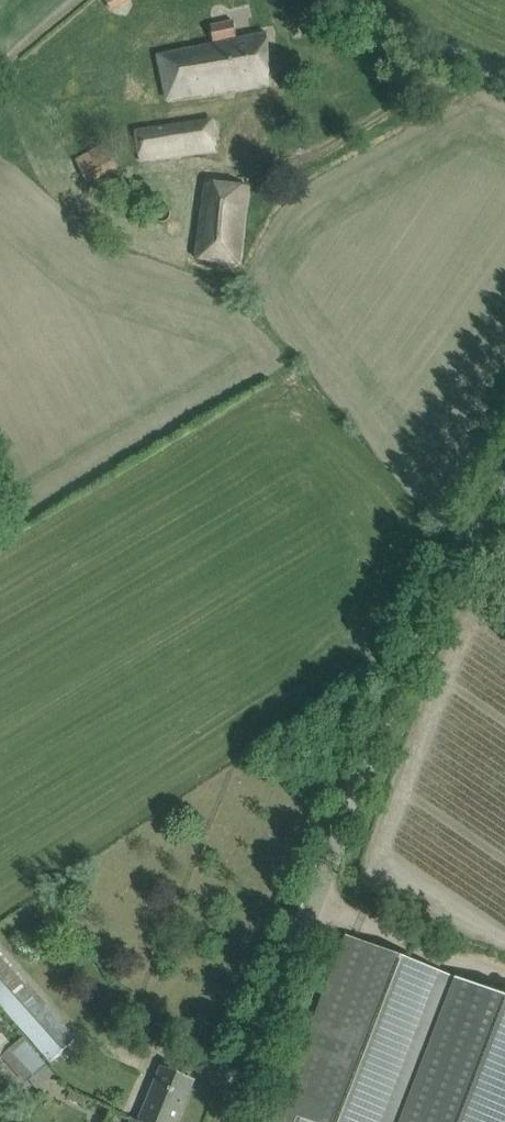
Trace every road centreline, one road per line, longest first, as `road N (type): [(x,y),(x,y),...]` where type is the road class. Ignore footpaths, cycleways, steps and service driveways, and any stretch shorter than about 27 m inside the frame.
road 1 (unclassified): [(236,1121),(383,713),(450,565),(504,483)]
road 2 (unclassified): [(504,86),(432,57),(390,27),(371,0)]

